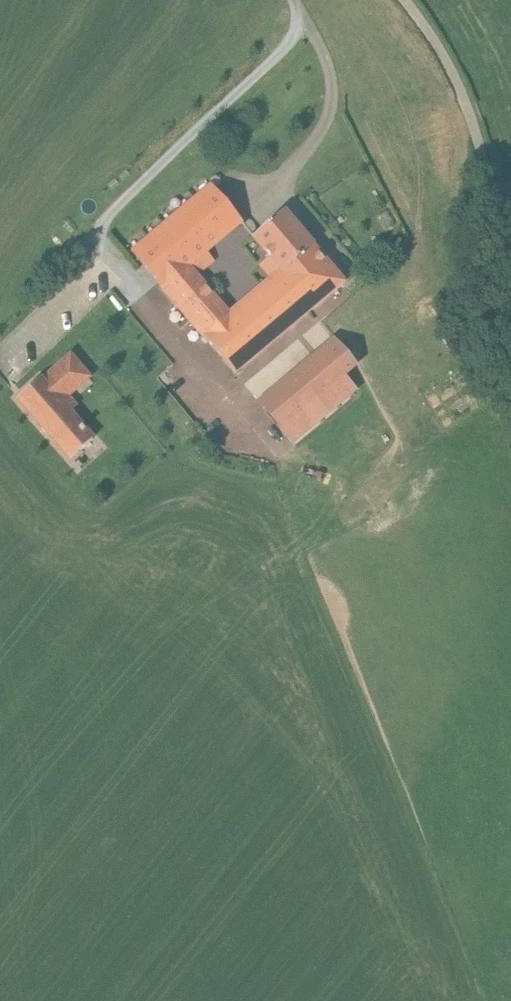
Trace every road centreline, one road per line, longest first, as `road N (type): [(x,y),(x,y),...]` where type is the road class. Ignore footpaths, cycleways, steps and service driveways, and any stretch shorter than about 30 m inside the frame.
road 1 (unclassified): [(510,254),(464,97),(405,0)]

